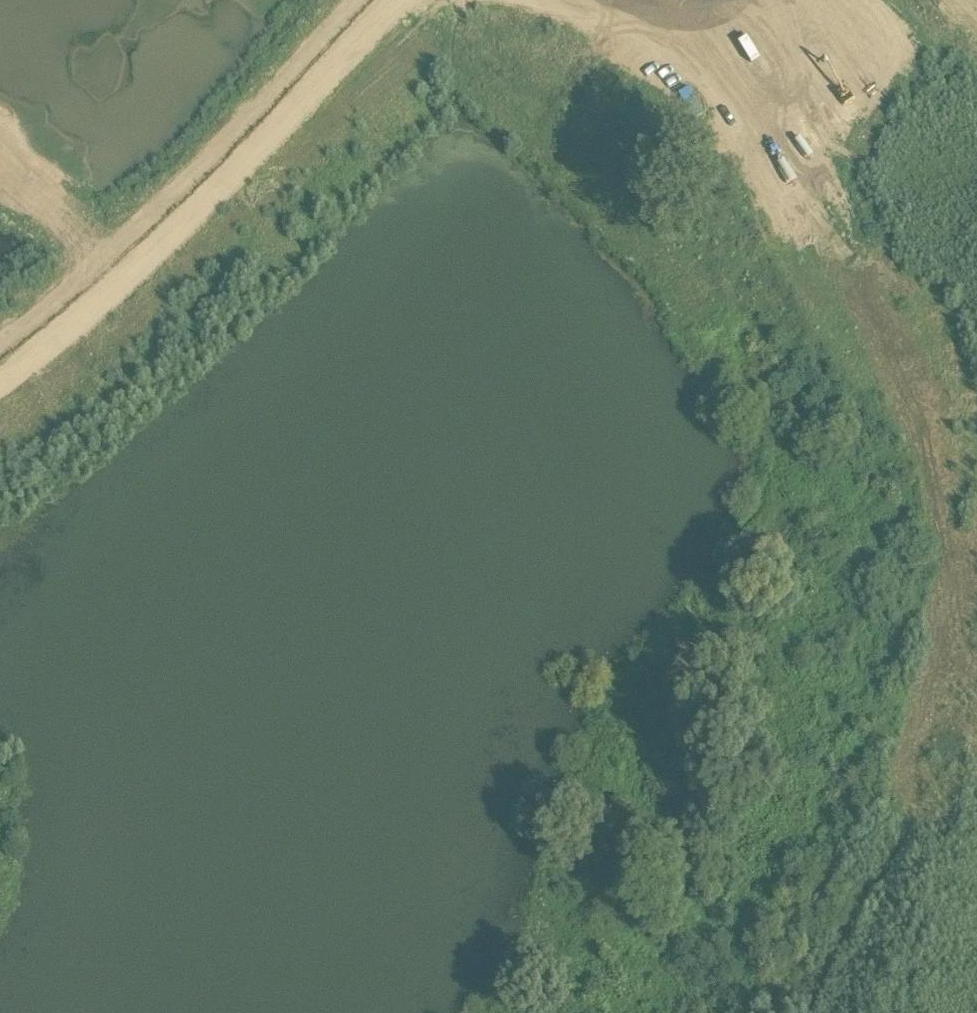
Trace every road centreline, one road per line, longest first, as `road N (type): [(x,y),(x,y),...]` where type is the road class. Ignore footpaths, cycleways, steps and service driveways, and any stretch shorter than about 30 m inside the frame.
road 1 (track): [(0,375),(79,312),(399,0)]

